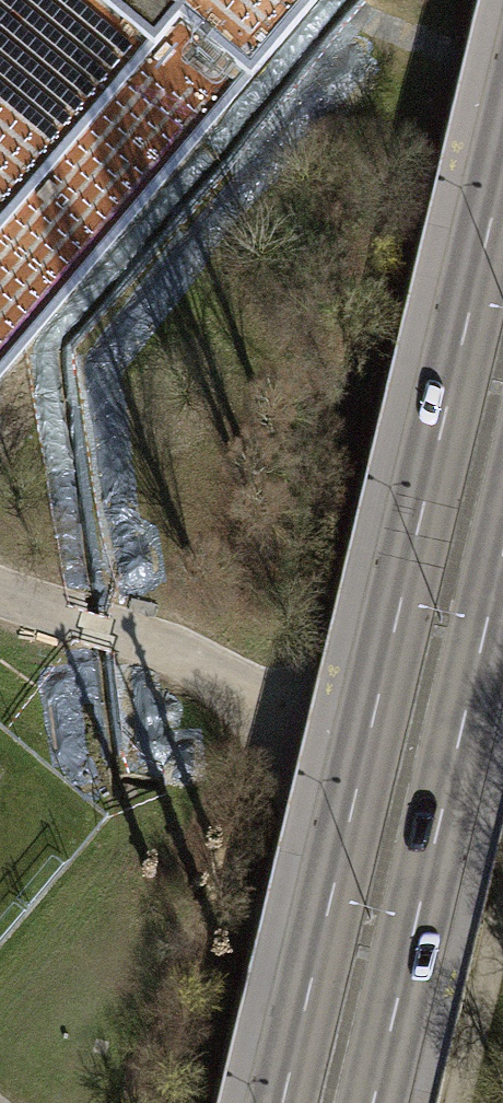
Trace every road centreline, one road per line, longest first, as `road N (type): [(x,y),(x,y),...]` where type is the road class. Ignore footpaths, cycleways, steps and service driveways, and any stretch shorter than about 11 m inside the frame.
road 1 (secondary): [(502,169),(282,1102)]
road 2 (secondary): [(373,1102),(502,553)]

